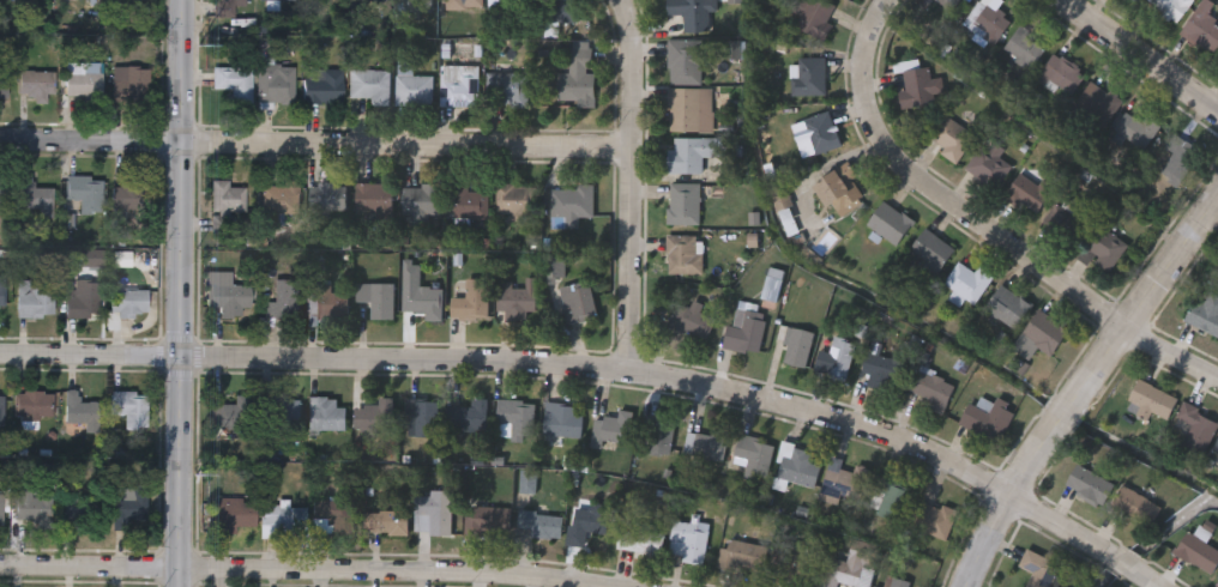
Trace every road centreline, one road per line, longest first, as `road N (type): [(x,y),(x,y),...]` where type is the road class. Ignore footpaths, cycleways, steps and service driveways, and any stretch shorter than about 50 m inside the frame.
road 1 (residential): [(0,363),(434,359),(687,379),(860,425),(934,456),(1108,556)]
road 2 (residential): [(0,567),(403,573),(644,586)]
road 3 (residential): [(0,141),(628,146)]
road 4 (tertiary): [(181,586),(183,0)]
road 5 (residential): [(886,0),(868,37),(868,84),(874,119),(898,161),(987,236),(1217,382)]
road 6 (residential): [(616,0),(627,91),(626,373)]
road 7 (tertiary): [(1217,192),(1071,394)]
road 8 (residential): [(1053,0),(1217,117)]
road 9 (tertiary): [(1043,430),(990,512),(959,586)]

